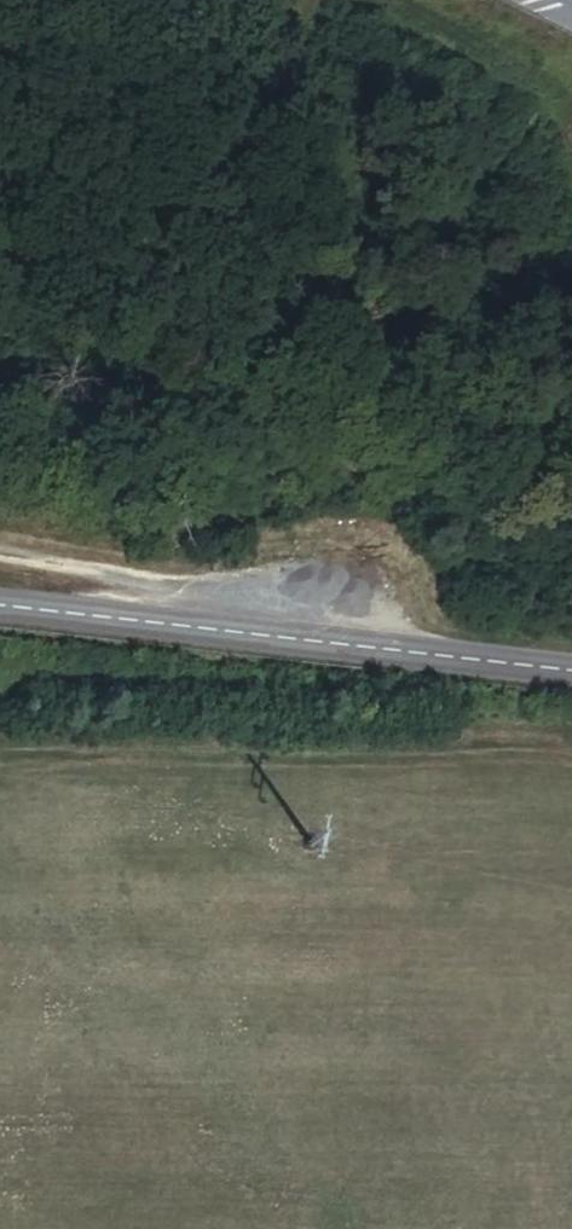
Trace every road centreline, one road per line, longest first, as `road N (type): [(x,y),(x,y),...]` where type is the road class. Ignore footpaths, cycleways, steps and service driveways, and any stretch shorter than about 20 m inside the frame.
road 1 (tertiary): [(571,672),(0,608)]
road 2 (track): [(0,733),(454,735),(571,750)]

